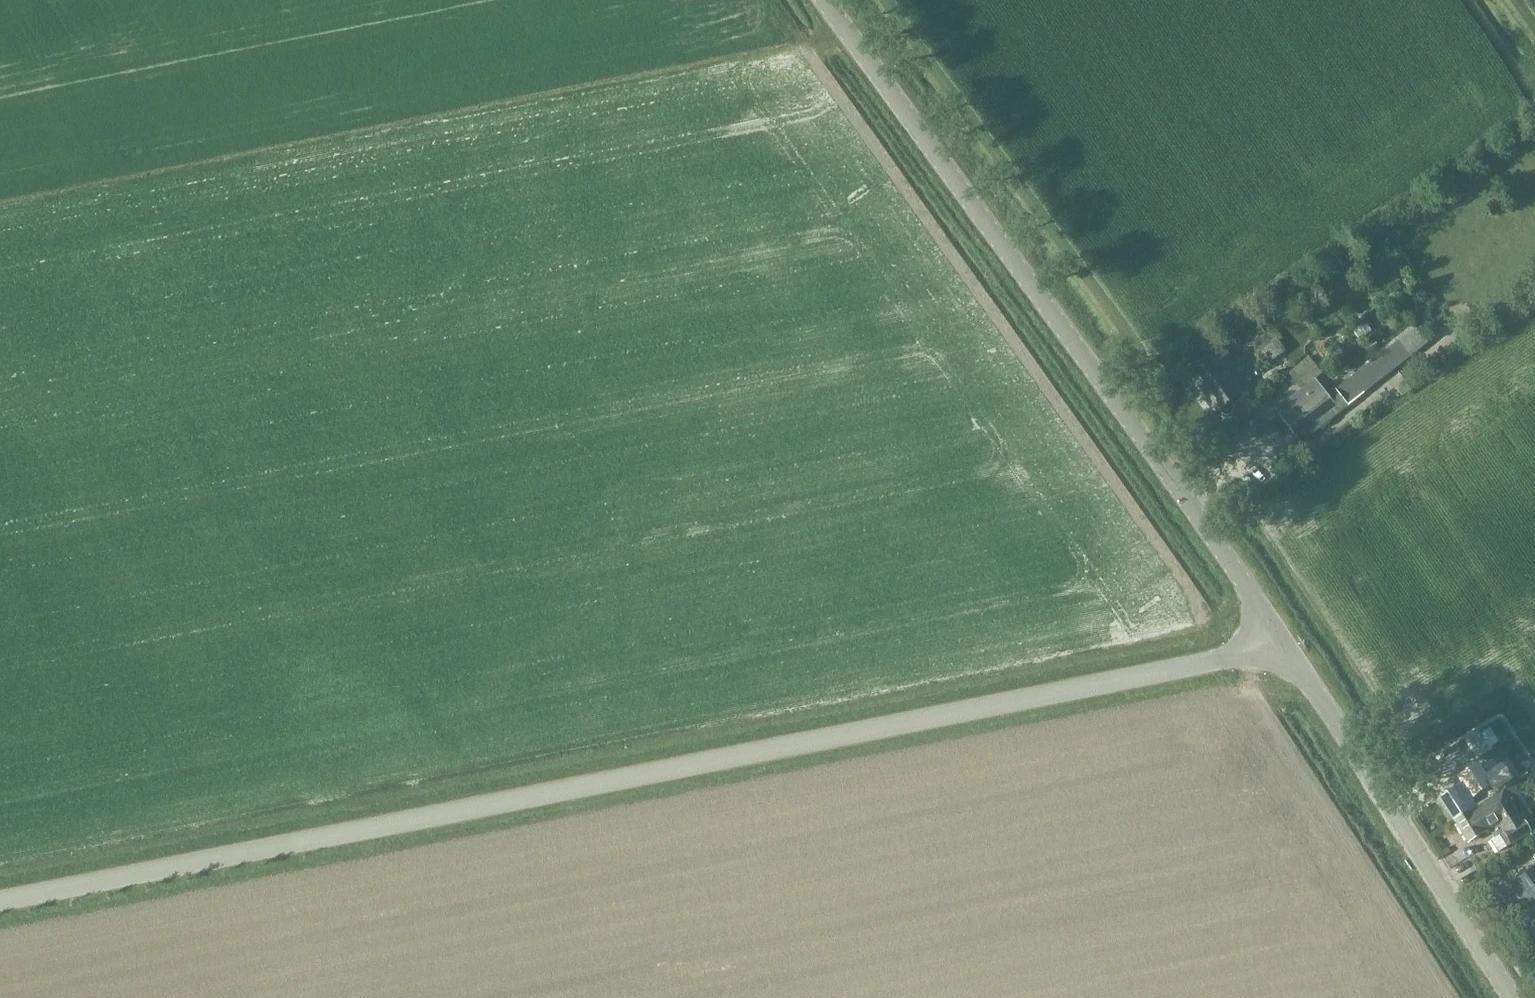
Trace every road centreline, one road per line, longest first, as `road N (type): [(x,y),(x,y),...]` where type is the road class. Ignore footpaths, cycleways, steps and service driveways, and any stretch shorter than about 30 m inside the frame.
road 1 (unclassified): [(0,904),(1286,648)]
road 2 (tertiary): [(1286,648),(827,0)]
road 3 (tertiary): [(1513,997),(1286,648)]

